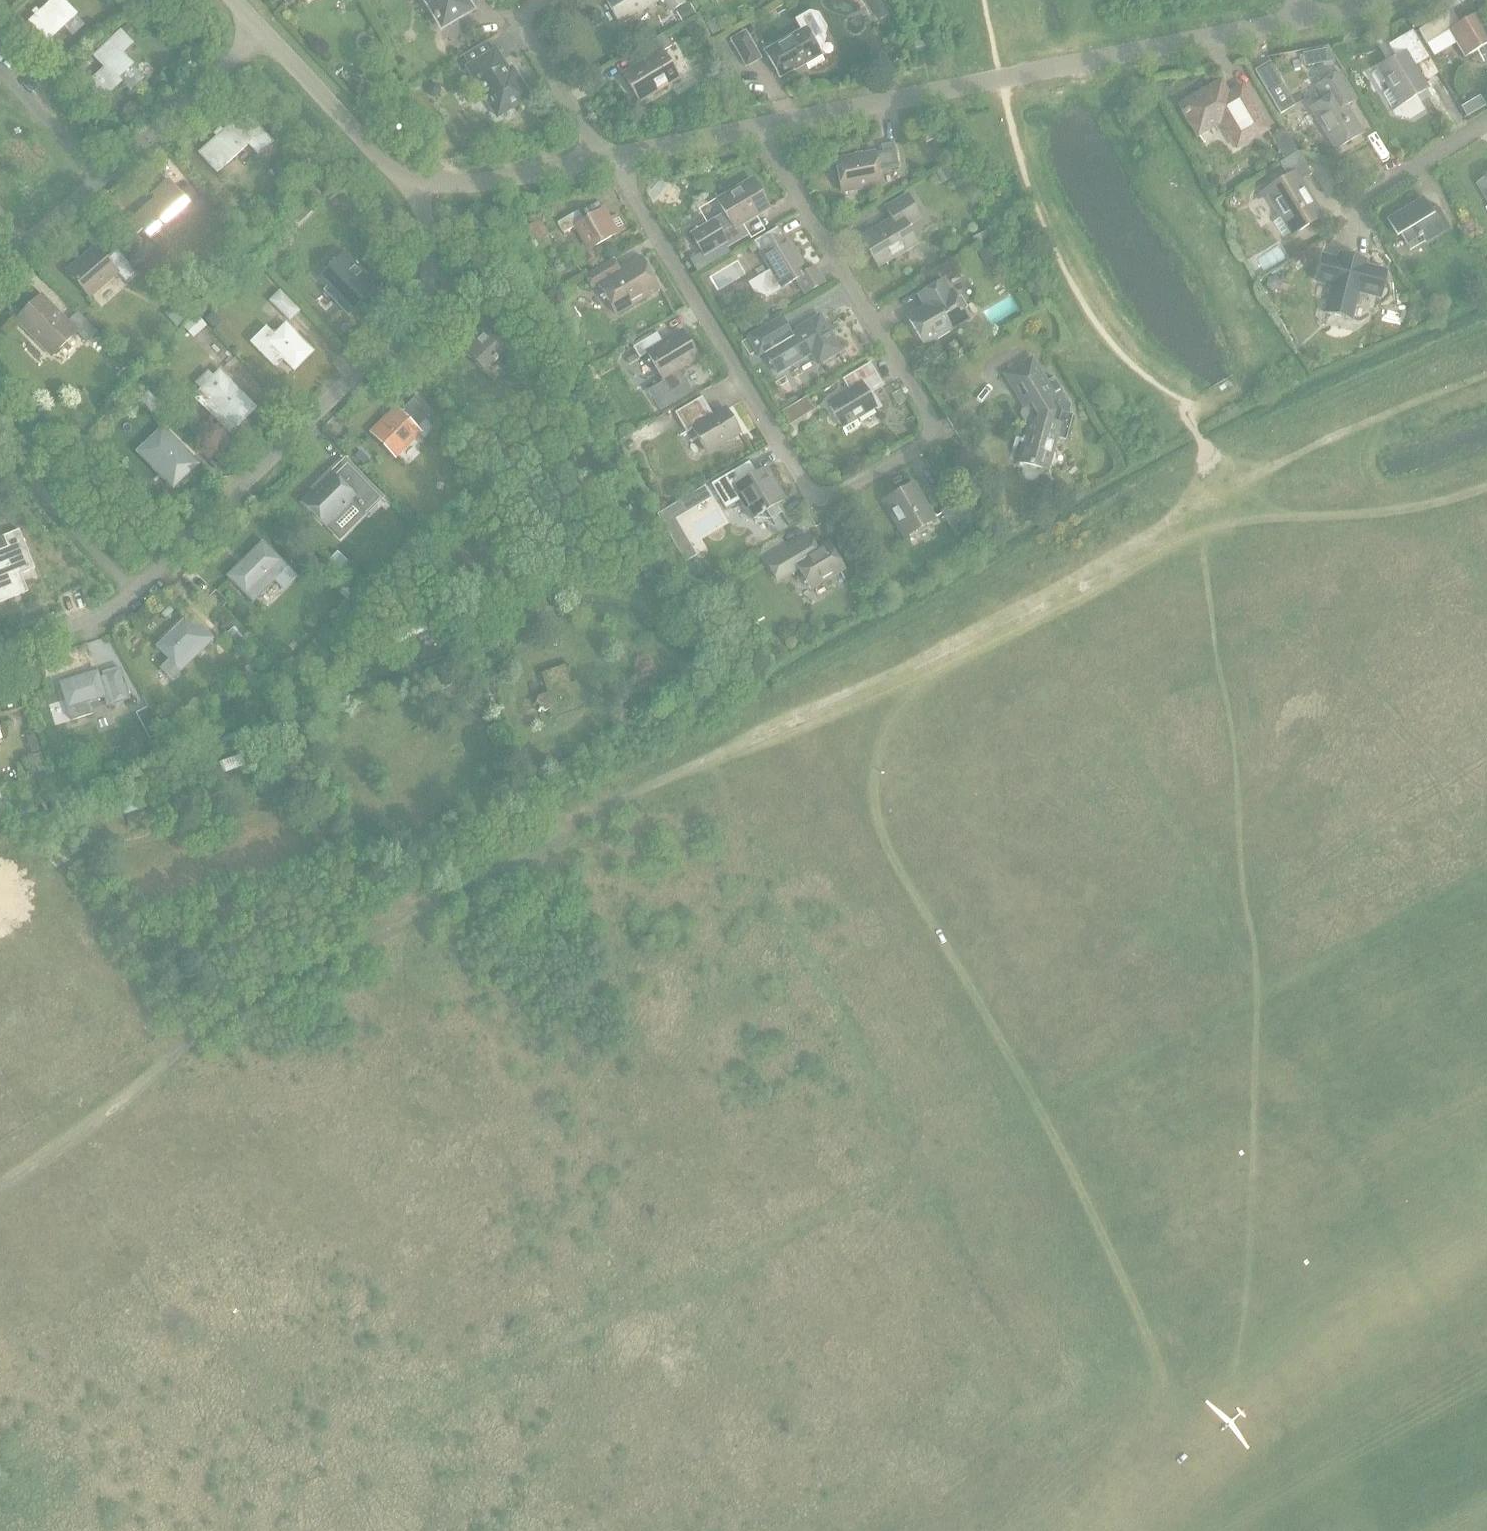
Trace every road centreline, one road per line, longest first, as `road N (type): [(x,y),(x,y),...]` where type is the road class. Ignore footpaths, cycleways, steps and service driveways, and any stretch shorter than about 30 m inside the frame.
road 1 (track): [(0,1176),(198,1039),(390,937),(580,819),(803,726),(1088,580),(1231,495),(1284,517),(1408,510),(1486,486)]
road 2 (residential): [(606,159),(804,497),(828,498),(899,460),(930,433),(758,128)]
road 3 (residential): [(0,649),(131,594),(399,321),(422,285),(414,196)]
road 4 (residential): [(758,128),(1310,19)]
road 5 (residential): [(263,32),(414,196)]
road 6 (residential): [(263,32),(100,178)]
road 7 (residential): [(414,196),(606,159)]
road 8 (residential): [(606,159),(520,32),(528,8),(540,0)]
road 9 (residential): [(606,159),(758,128)]
road 10 (residential): [(1357,203),(1486,129)]
road 11 (residential): [(100,178),(0,71)]

